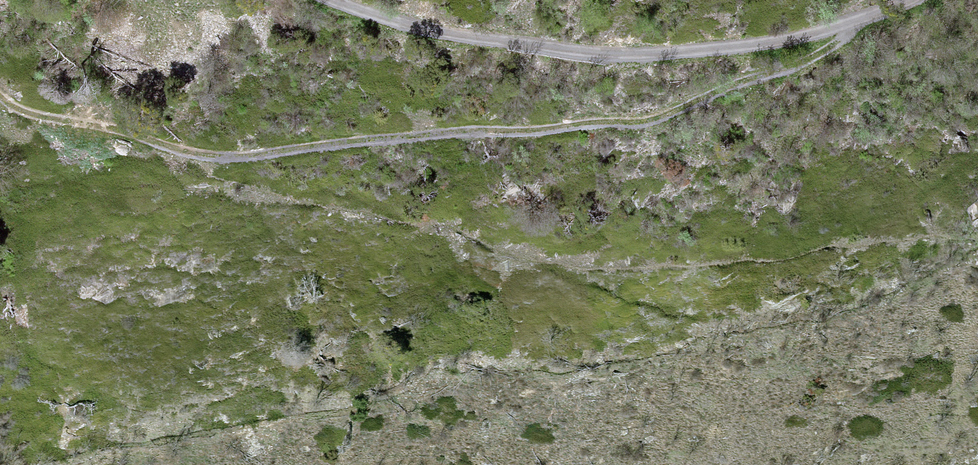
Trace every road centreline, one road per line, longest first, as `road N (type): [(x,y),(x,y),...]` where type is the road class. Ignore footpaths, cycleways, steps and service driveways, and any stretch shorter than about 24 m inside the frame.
road 1 (track): [(846,26),(807,61),(645,122),(416,136),(224,162),(27,114),(0,94)]
road 2 (track): [(903,0),(774,44),(639,58),(524,48),(330,0)]

